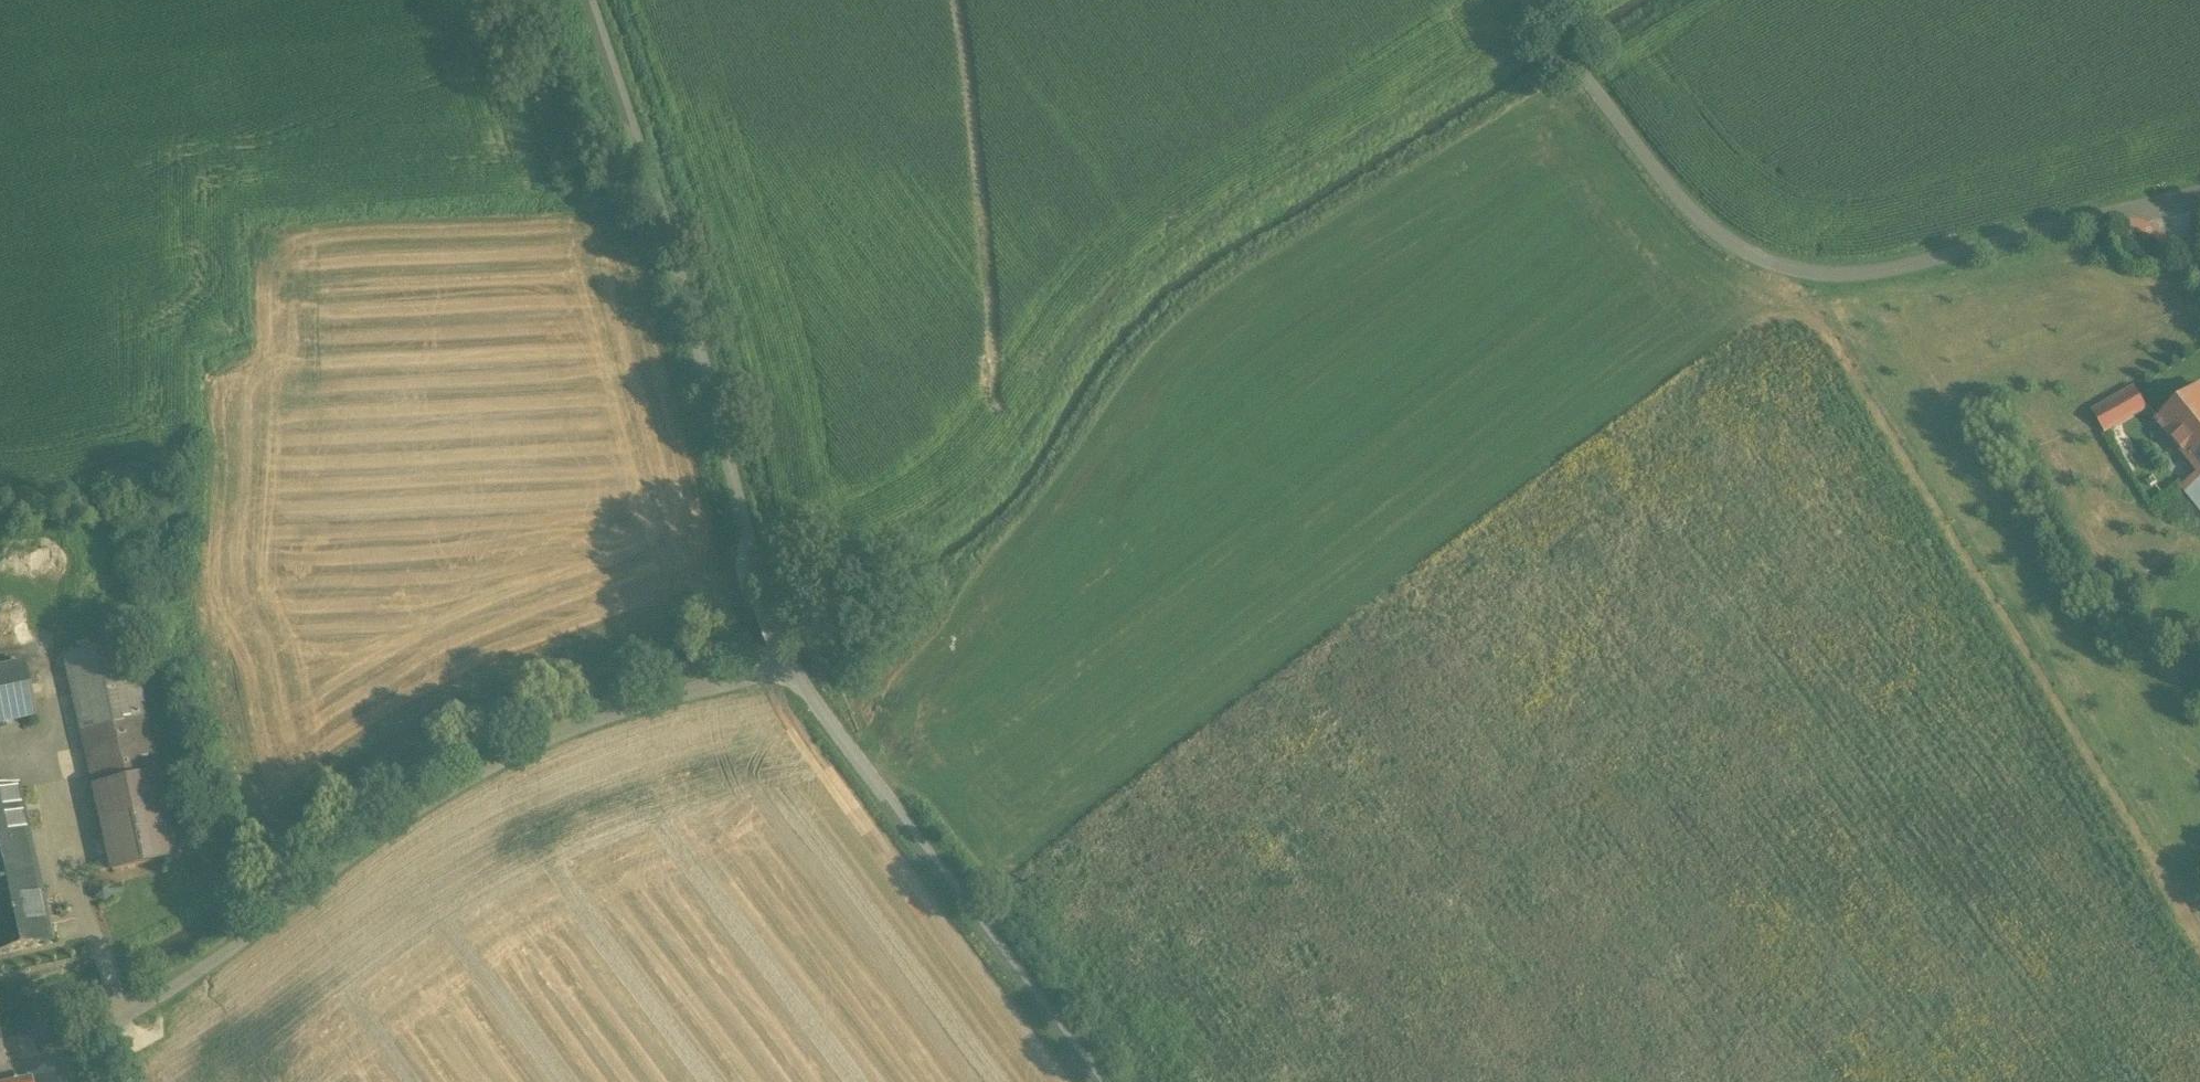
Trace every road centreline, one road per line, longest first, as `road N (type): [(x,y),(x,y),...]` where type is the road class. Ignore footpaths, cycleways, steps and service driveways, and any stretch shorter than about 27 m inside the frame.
road 1 (unclassified): [(588,0),(689,314),(779,644),(819,711),(1103,1081)]
road 2 (unclassified): [(1526,0),(1682,202),(1724,239),(1772,264),(1833,274),(1894,269),(2199,195)]

